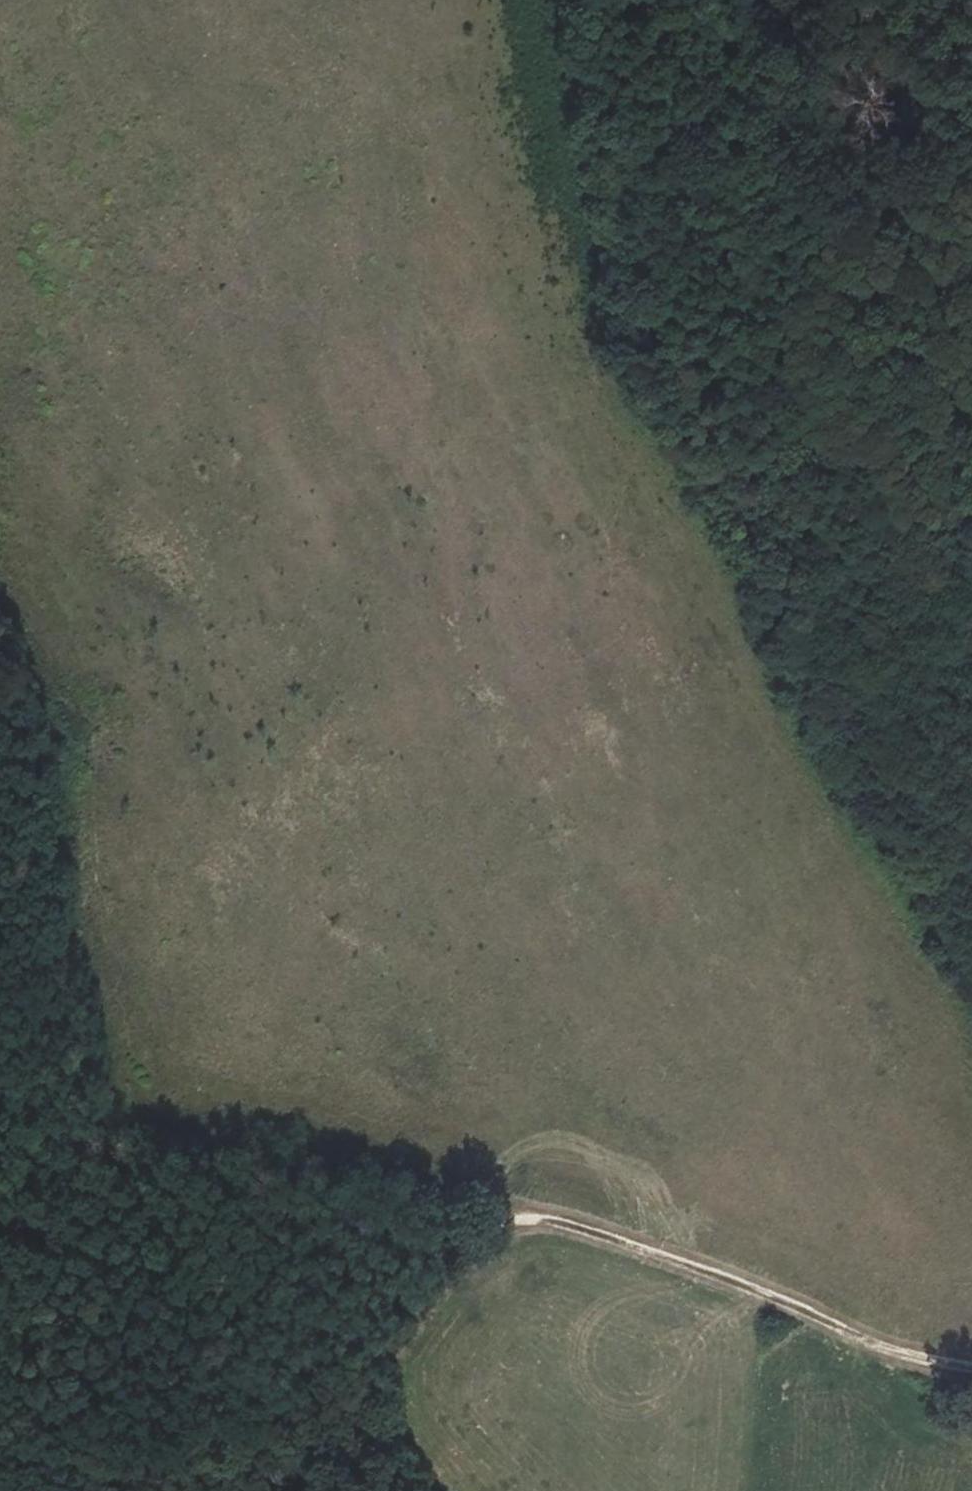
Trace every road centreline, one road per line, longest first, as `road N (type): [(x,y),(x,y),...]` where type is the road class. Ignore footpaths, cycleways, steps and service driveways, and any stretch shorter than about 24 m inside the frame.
road 1 (track): [(971,1366),(878,1347),(659,1253),(534,1220),(478,1240),(342,1387)]
road 2 (track): [(158,1490),(342,1387)]
road 3 (track): [(342,1387),(344,1419),(298,1472),(300,1490)]

